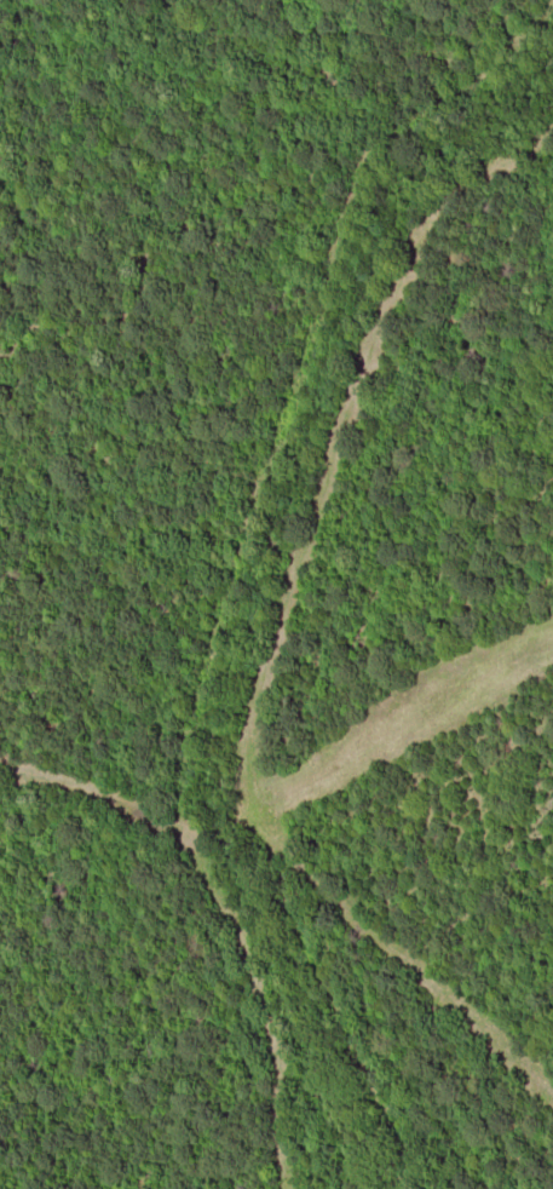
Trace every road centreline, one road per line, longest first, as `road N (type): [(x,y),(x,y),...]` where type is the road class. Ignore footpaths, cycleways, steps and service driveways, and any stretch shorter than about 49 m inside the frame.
road 1 (track): [(552,898),(0,753)]

